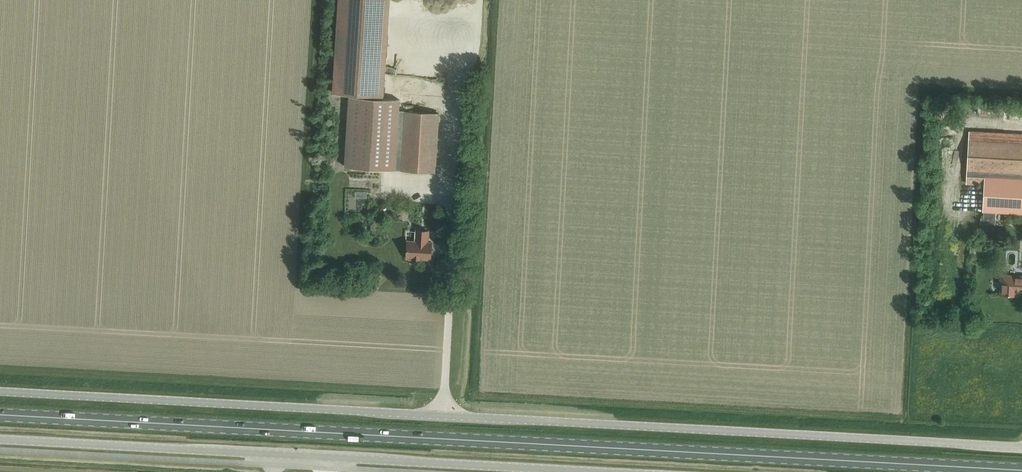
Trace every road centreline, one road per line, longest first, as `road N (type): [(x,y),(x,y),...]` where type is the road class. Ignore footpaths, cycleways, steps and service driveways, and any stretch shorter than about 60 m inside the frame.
road 1 (unclassified): [(0,391),(1021,448)]
road 2 (primary): [(0,415),(1021,469)]
road 3 (unclassified): [(0,439),(591,471)]

